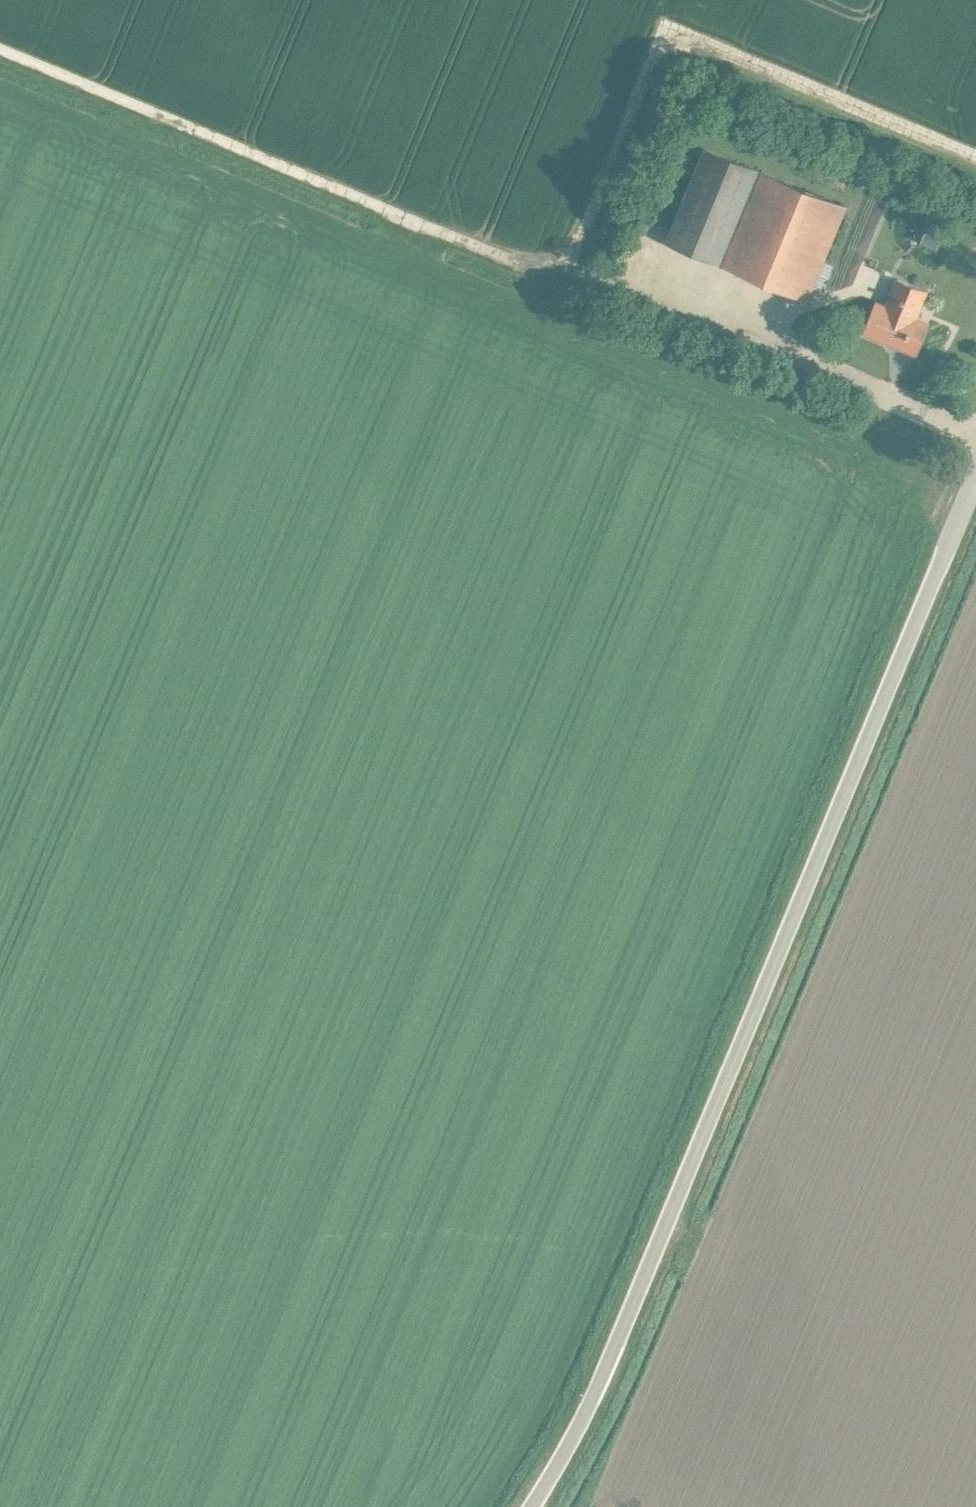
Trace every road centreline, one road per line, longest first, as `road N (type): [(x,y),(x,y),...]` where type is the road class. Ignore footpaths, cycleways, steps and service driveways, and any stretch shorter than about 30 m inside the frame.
road 1 (unclassified): [(528,1506),(577,1425),(975,474)]
road 2 (track): [(975,429),(836,374),(791,329),(670,281),(507,260),(0,51)]

